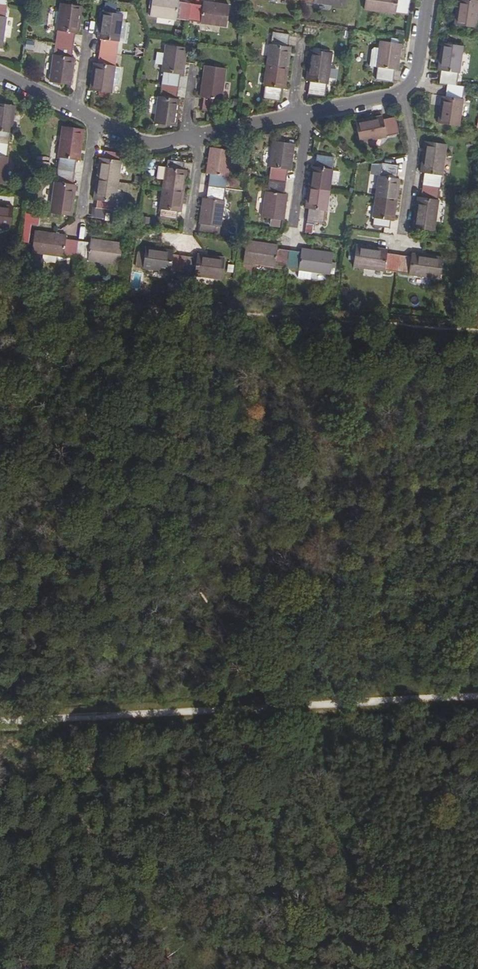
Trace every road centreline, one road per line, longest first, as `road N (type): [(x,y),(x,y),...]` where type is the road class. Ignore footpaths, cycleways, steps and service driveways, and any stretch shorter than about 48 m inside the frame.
road 1 (track): [(0,720),(276,706)]
road 2 (residential): [(404,235),(415,152),(402,95)]

